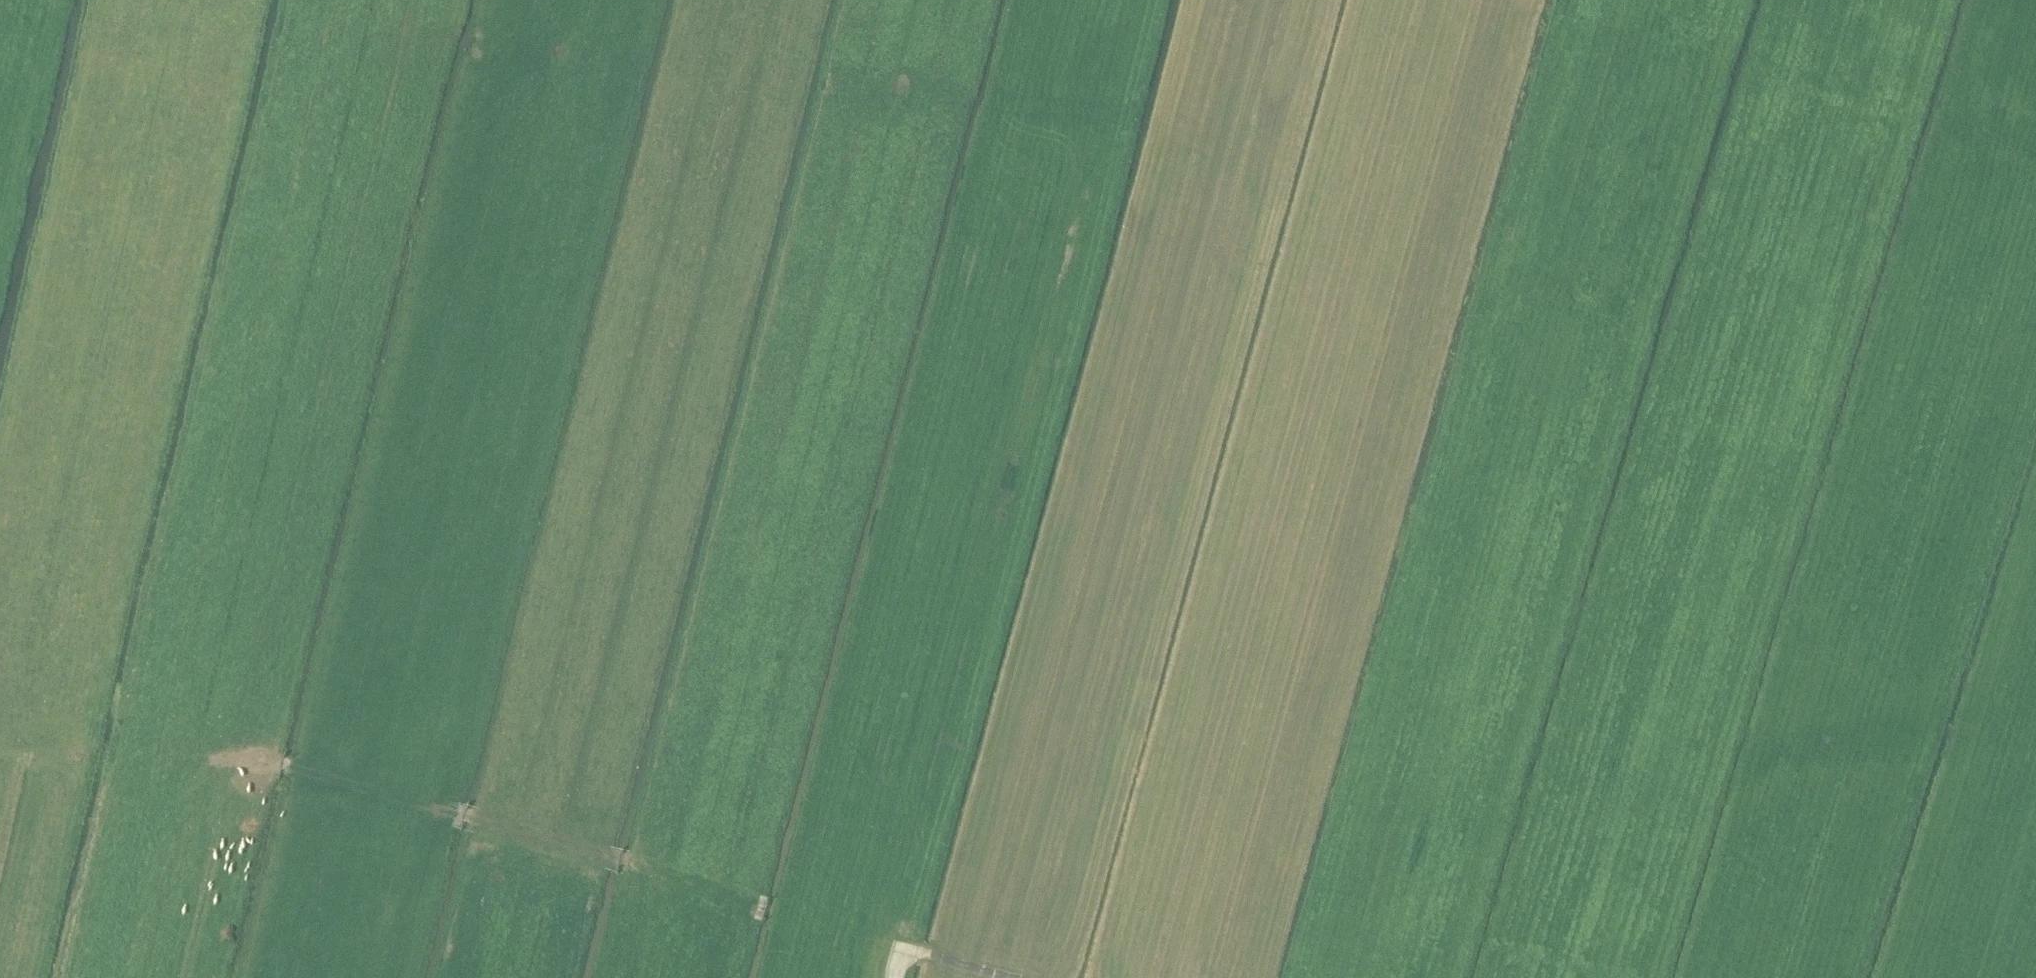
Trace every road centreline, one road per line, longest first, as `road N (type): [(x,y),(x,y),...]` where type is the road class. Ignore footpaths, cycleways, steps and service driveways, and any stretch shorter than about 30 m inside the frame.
road 1 (track): [(902,977),(921,948),(1020,977)]

